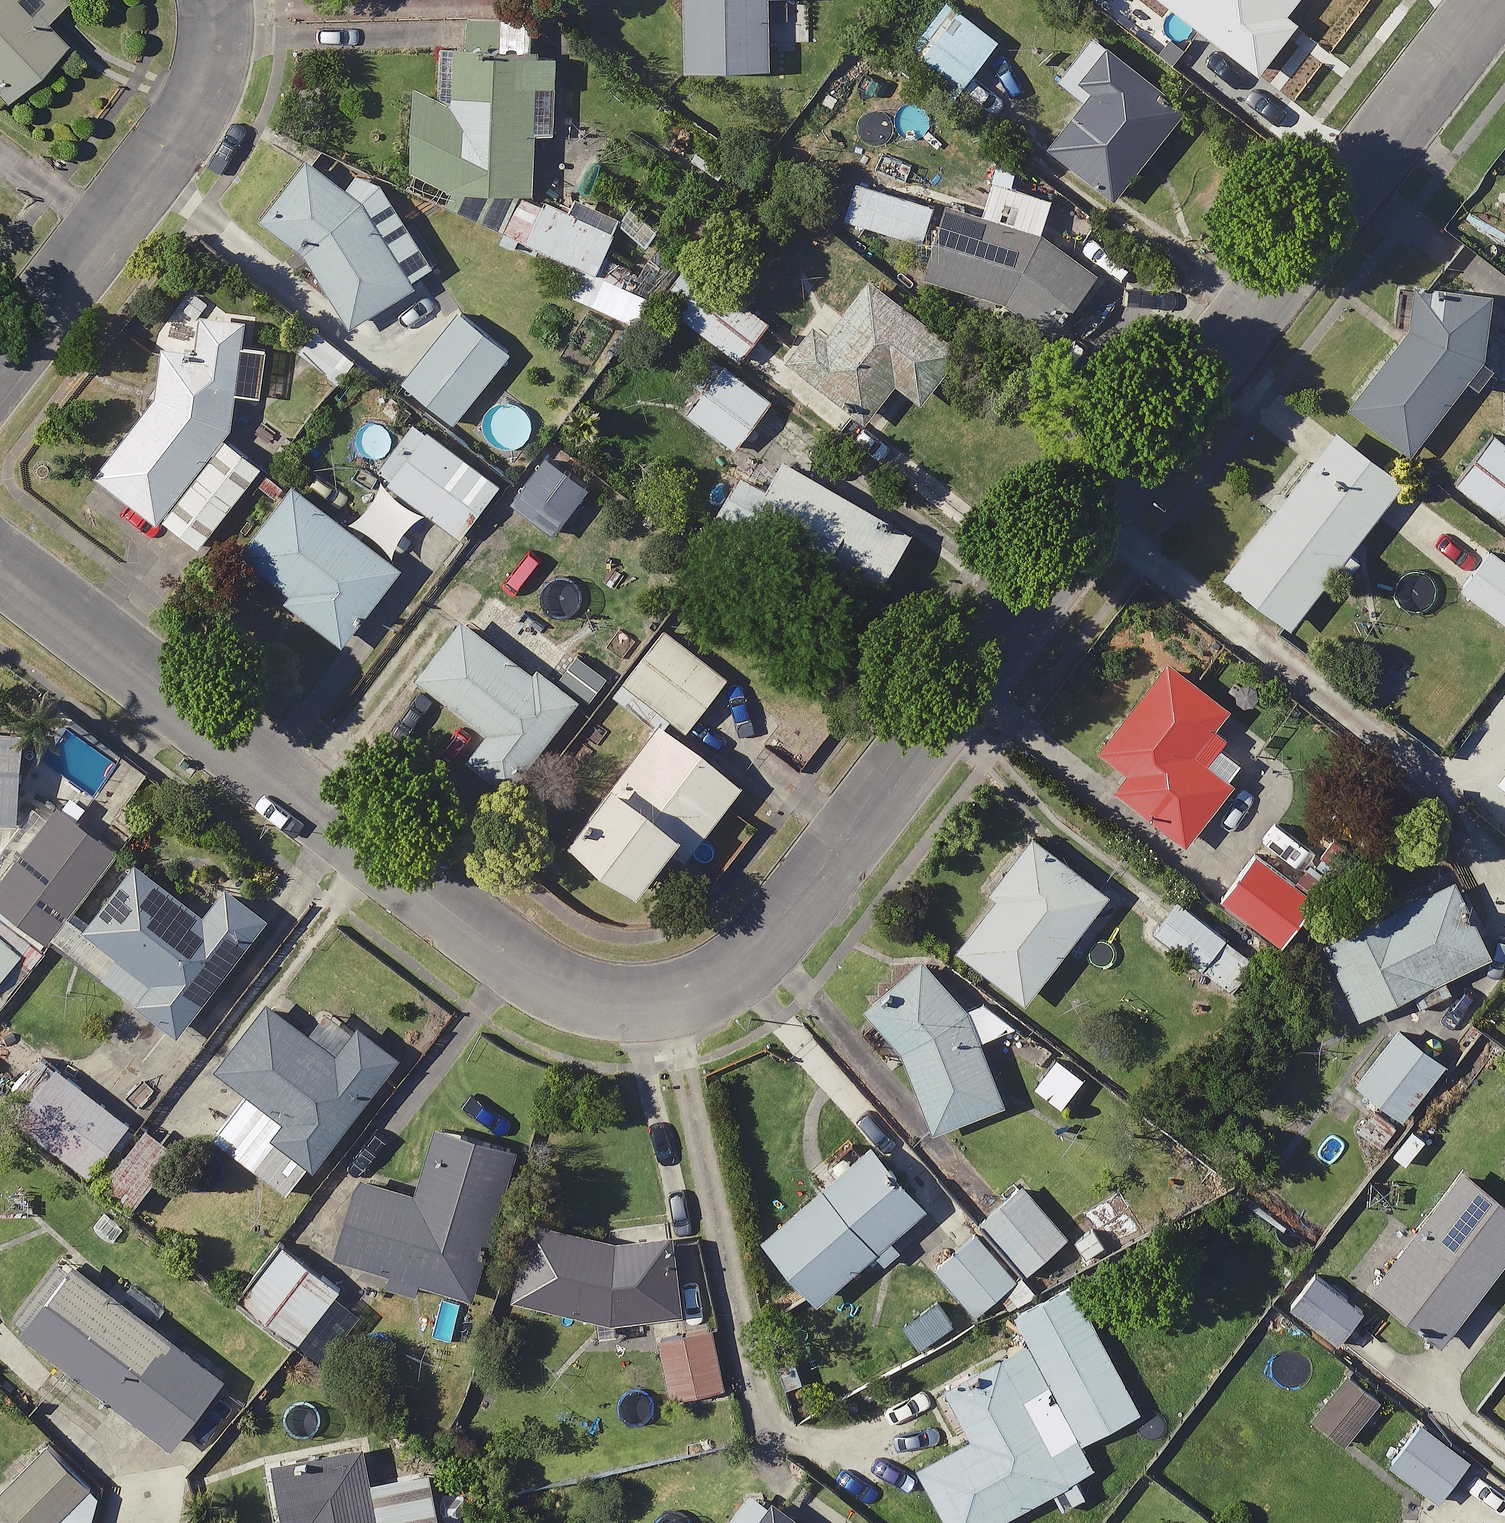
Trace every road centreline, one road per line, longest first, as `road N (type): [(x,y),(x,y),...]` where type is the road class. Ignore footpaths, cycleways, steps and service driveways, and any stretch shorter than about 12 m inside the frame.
road 1 (residential): [(1494,0),(781,937),(730,982),(665,1003),(598,1000),(540,974),(0,570)]
road 2 (residential): [(249,0),(249,73),(0,417)]

